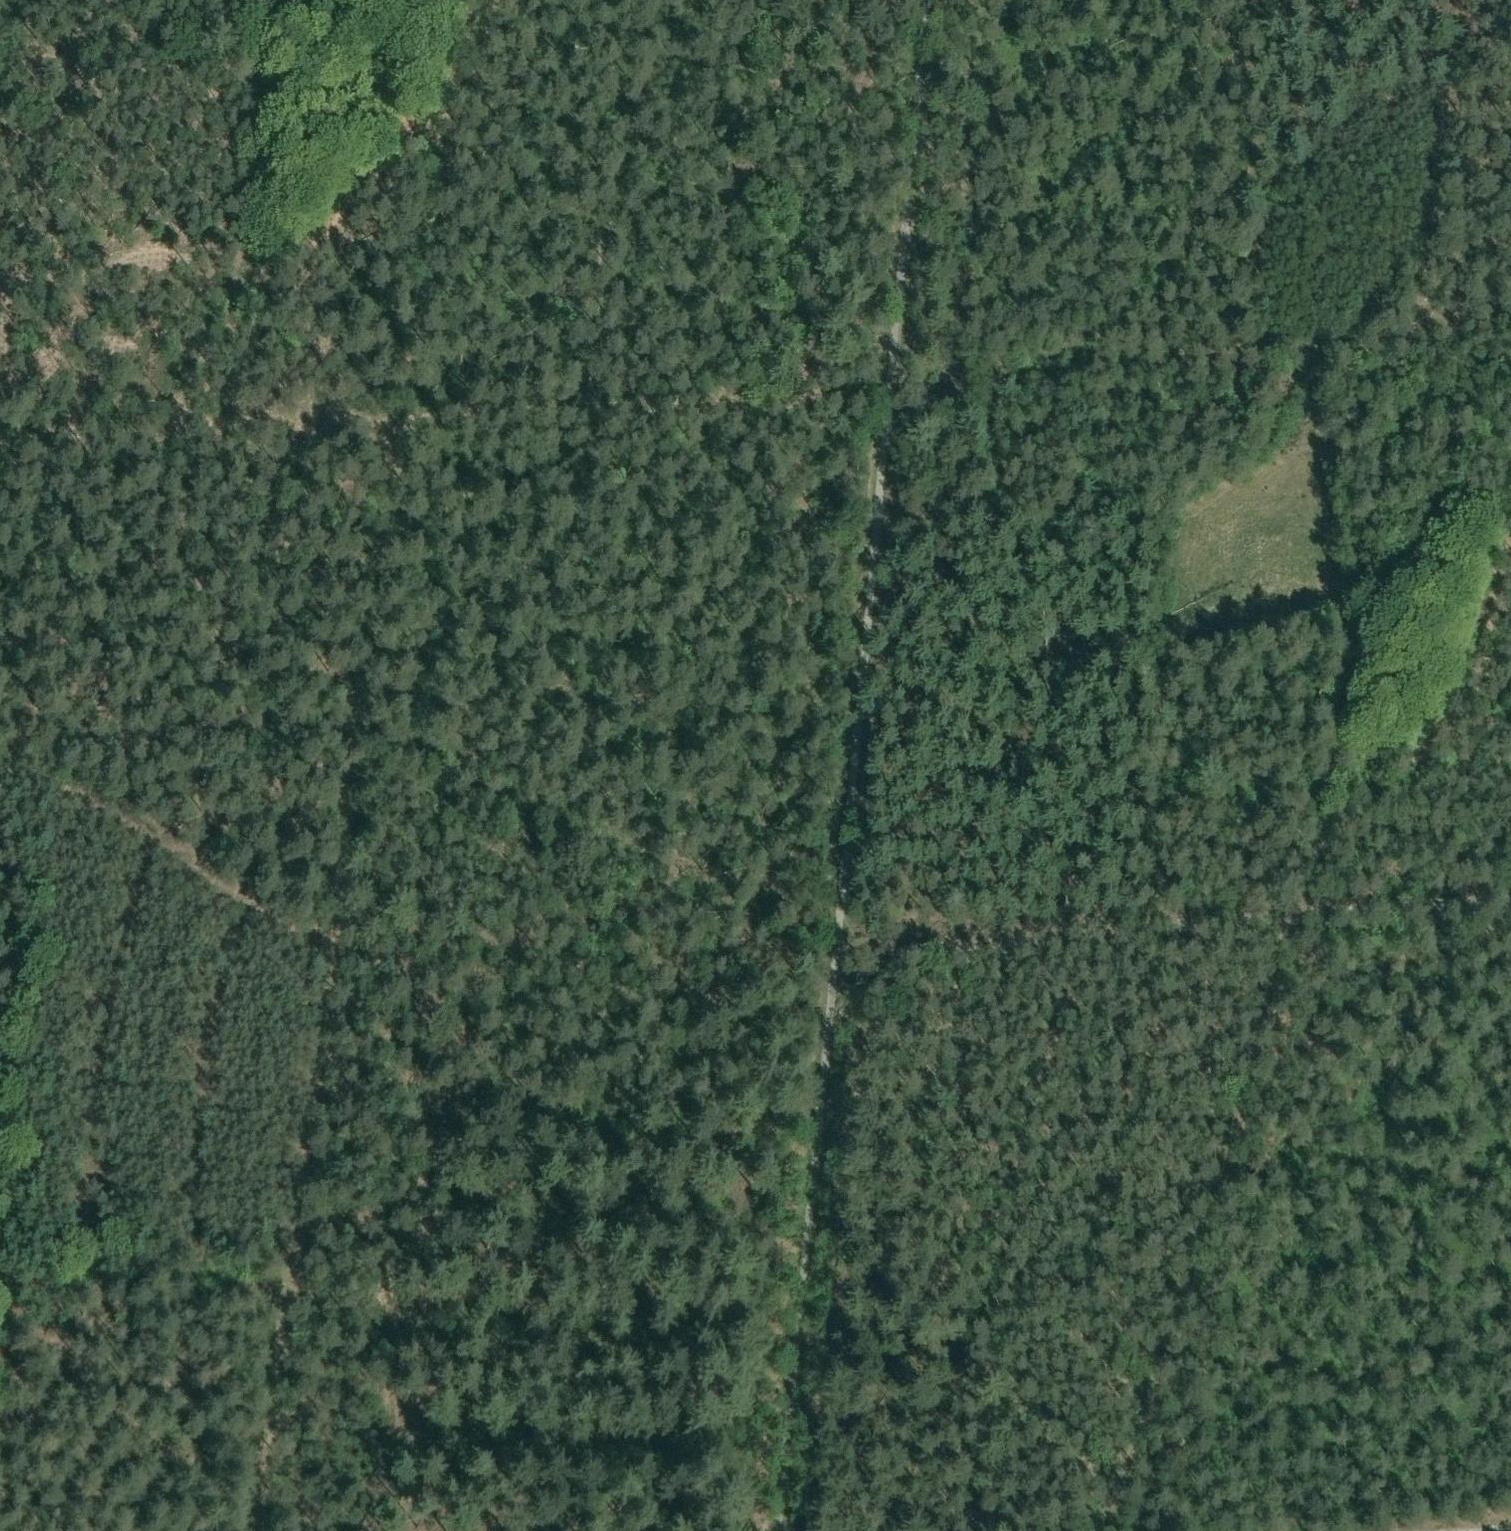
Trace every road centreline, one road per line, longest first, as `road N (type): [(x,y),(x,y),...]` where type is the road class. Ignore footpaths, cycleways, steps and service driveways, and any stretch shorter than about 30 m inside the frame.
road 1 (track): [(1510,891),(834,956)]
road 2 (track): [(1303,909),(1101,1530)]

